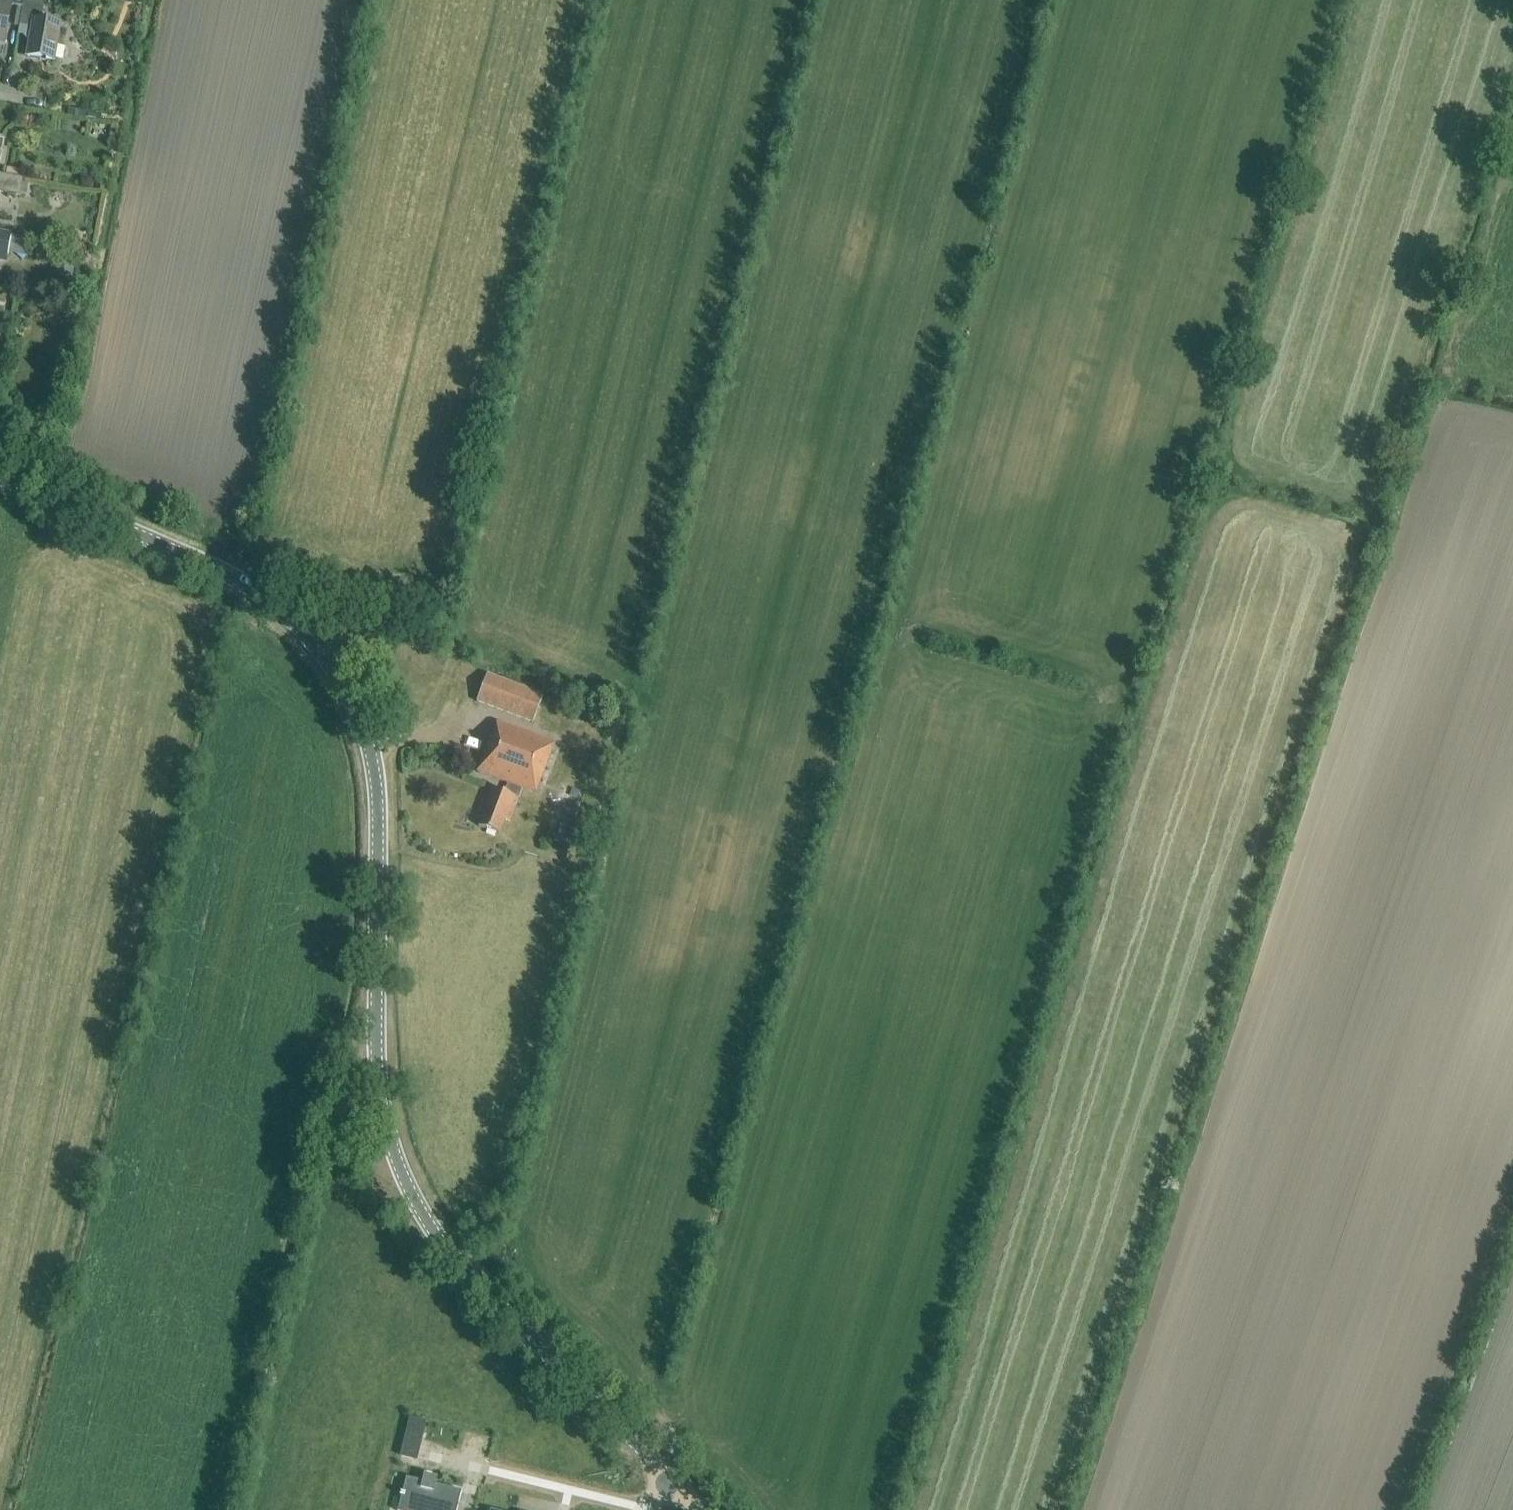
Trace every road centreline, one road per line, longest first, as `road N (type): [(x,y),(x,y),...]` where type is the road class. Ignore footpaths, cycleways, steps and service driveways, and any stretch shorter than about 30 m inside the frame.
road 1 (unclassified): [(671,1475),(455,1256),(401,1167),(375,1046),(377,794),(364,722),(317,644),(248,584),(0,475)]

